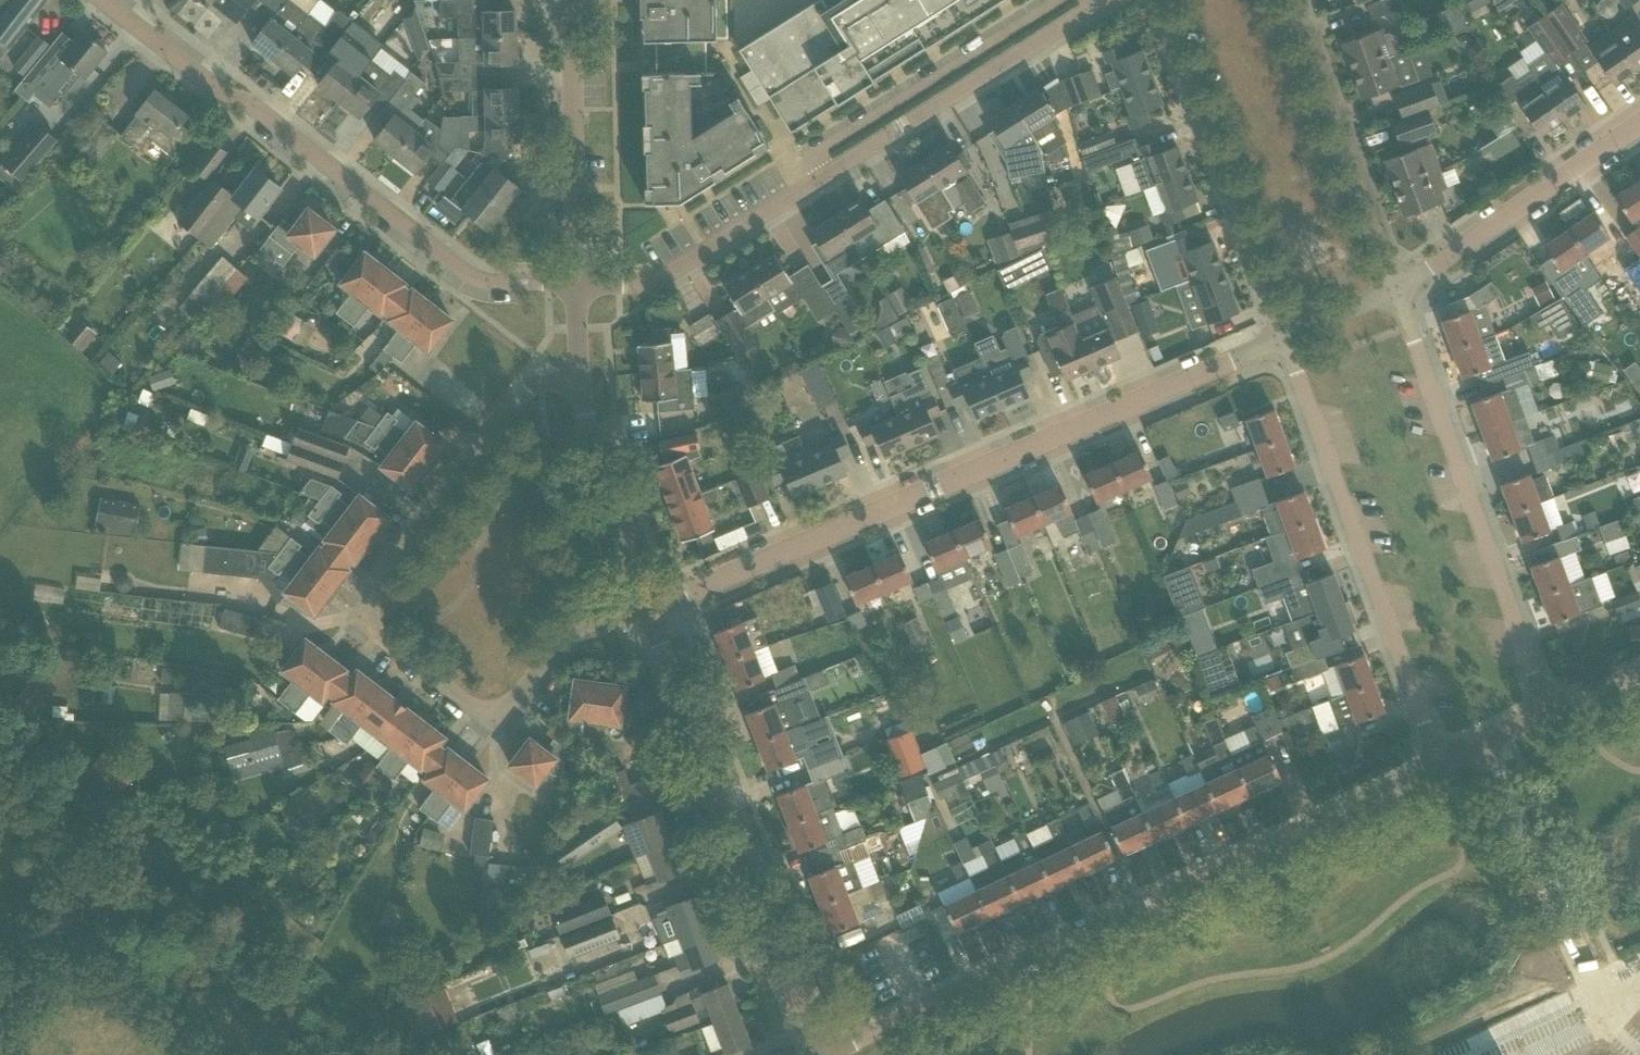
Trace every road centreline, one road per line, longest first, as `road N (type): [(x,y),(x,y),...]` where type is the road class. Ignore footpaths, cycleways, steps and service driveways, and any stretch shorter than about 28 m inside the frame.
road 1 (residential): [(646,605),(755,571),(1288,336)]
road 2 (residential): [(582,377),(542,384),(513,406),(380,593),(375,621),(387,640),(496,722),(565,640),(646,605)]
road 3 (residential): [(841,1054),(1442,768)]
road 4 (residential): [(577,284),(643,285),(672,273),(1109,0)]
road 5 (residential): [(577,284),(487,283),(465,273),(247,99),(198,78),(99,0)]
road 6 (residential): [(818,1054),(646,605)]
road 7 (residential): [(1549,720),(1394,288)]
road 8 (residential): [(1288,336),(1442,768)]
road 9 (residential): [(1157,0),(1288,336)]
road 10 (residential): [(1394,288),(1295,0)]
road 11 (residential): [(1394,288),(1639,120)]
road 12 (residential): [(577,284),(572,0)]
road 13 (residential): [(1592,978),(1491,746)]
road 14 (residential): [(646,605),(612,516),(582,377)]

